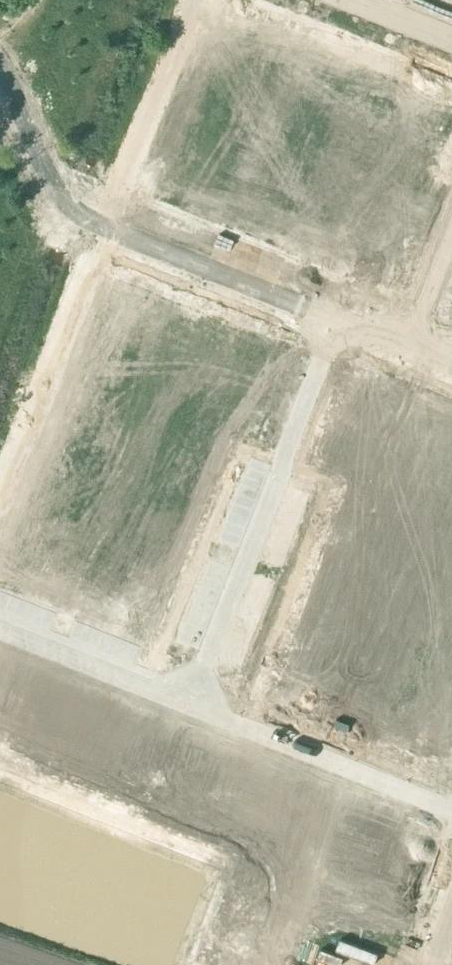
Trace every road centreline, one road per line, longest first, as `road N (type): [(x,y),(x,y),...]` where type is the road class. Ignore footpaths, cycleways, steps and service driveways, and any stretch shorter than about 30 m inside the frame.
road 1 (unclassified): [(335,320),(80,215),(46,175),(0,69)]
road 2 (residential): [(335,320),(188,705)]
road 3 (residential): [(451,807),(188,705)]
road 4 (residential): [(188,705),(0,630)]
road 5 (residential): [(406,348),(451,235)]

